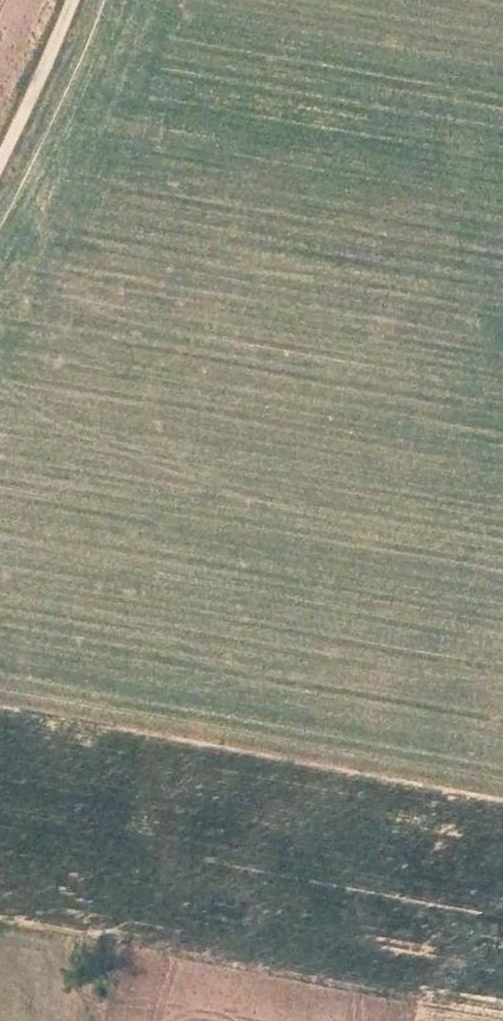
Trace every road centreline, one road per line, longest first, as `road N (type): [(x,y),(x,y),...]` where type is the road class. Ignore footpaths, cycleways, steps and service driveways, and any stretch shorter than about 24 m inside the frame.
road 1 (track): [(74,0),(0,167)]

